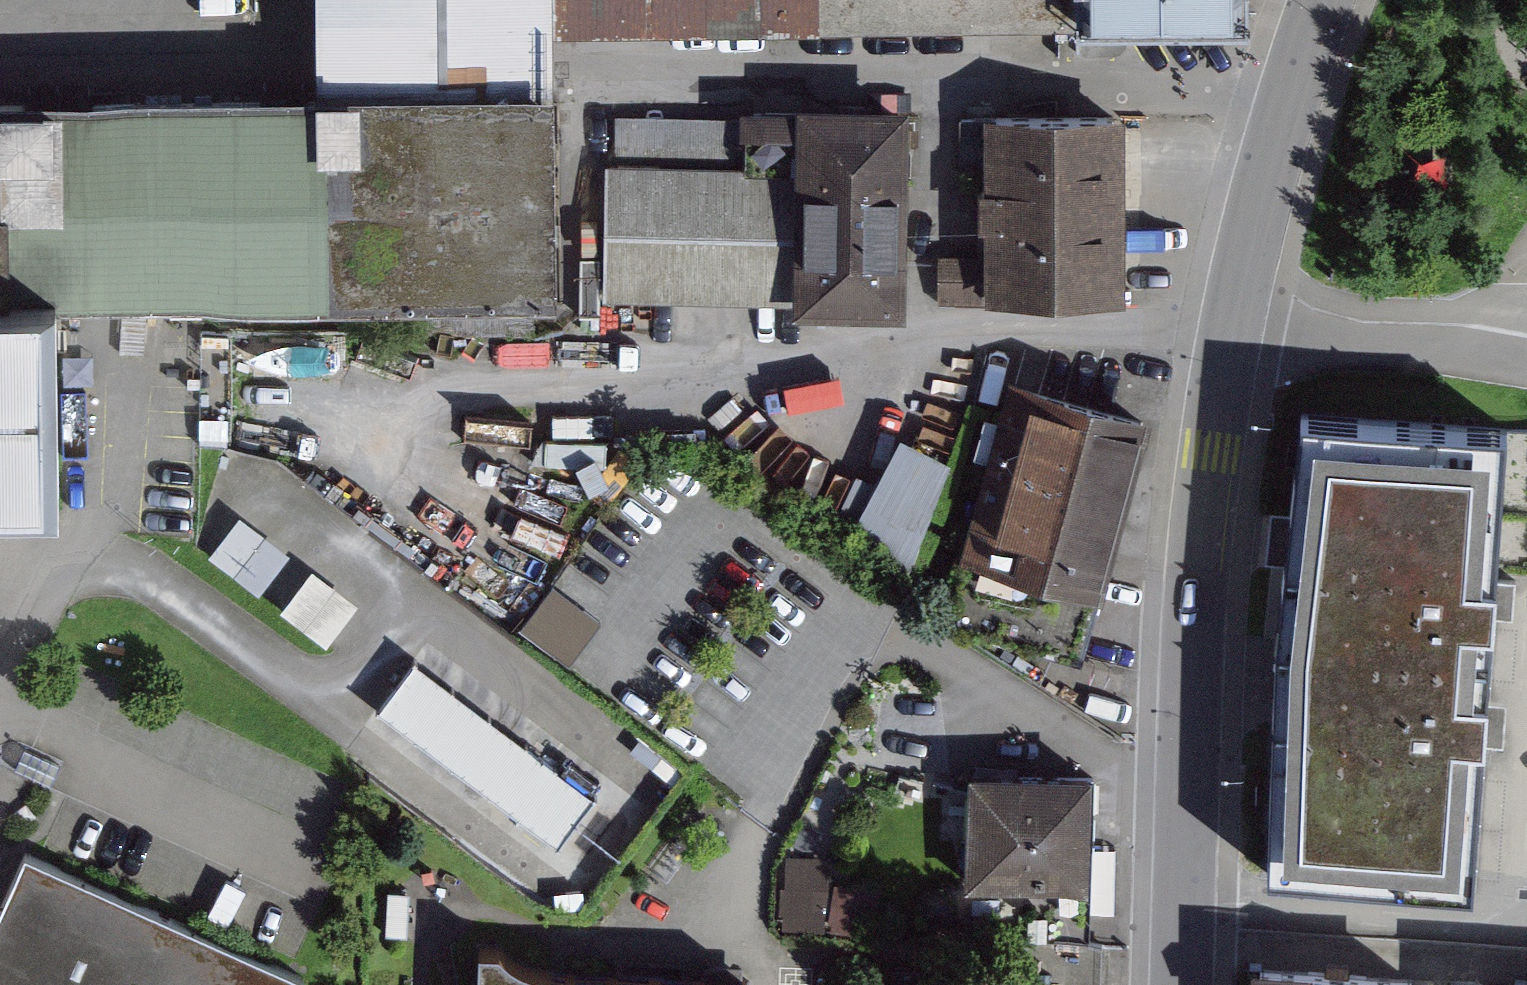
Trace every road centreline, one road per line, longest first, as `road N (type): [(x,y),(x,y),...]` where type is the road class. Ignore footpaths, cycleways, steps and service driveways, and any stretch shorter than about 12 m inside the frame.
road 1 (tertiary): [(1178,984),(1190,602),(1229,330)]
road 2 (tertiary): [(1229,330),(1261,184),(1324,0)]
road 3 (residential): [(1229,330),(1445,346),(1480,357)]

